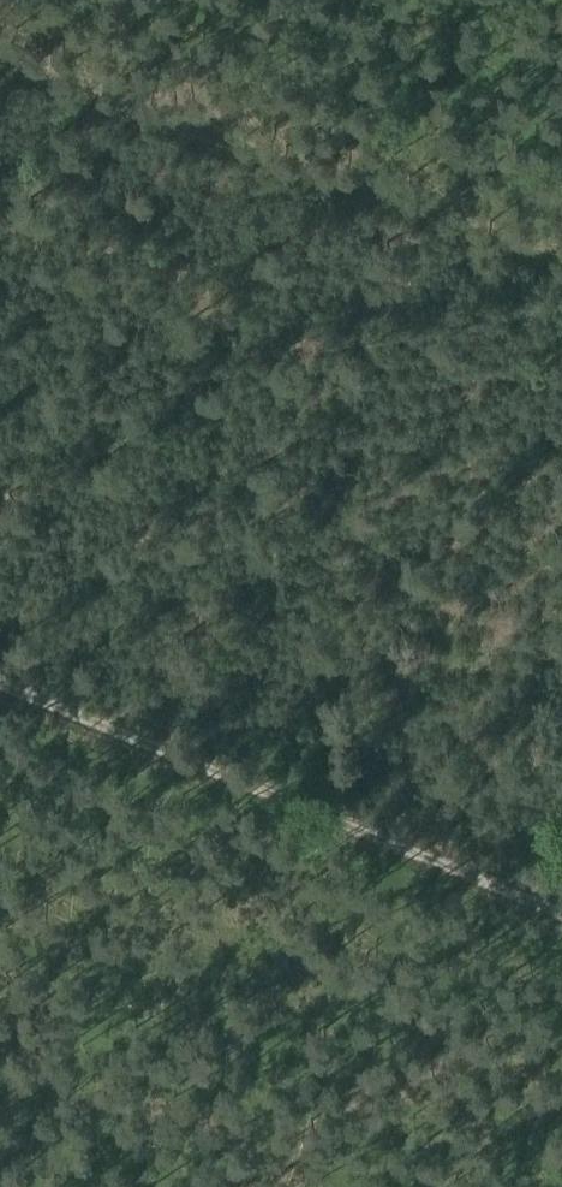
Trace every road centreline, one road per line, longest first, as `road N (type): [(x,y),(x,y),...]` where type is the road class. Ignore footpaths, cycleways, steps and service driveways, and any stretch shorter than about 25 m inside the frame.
road 1 (track): [(561,911),(0,682)]
road 2 (track): [(0,57),(561,263)]

